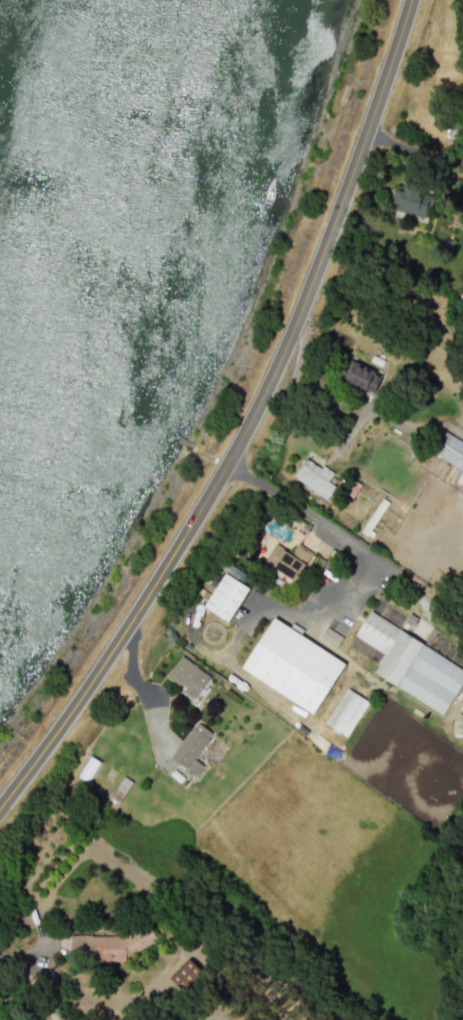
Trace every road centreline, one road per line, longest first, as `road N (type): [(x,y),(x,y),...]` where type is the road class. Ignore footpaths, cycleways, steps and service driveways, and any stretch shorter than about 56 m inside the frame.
road 1 (primary): [(0,806),(112,651),(270,390),(415,0)]

